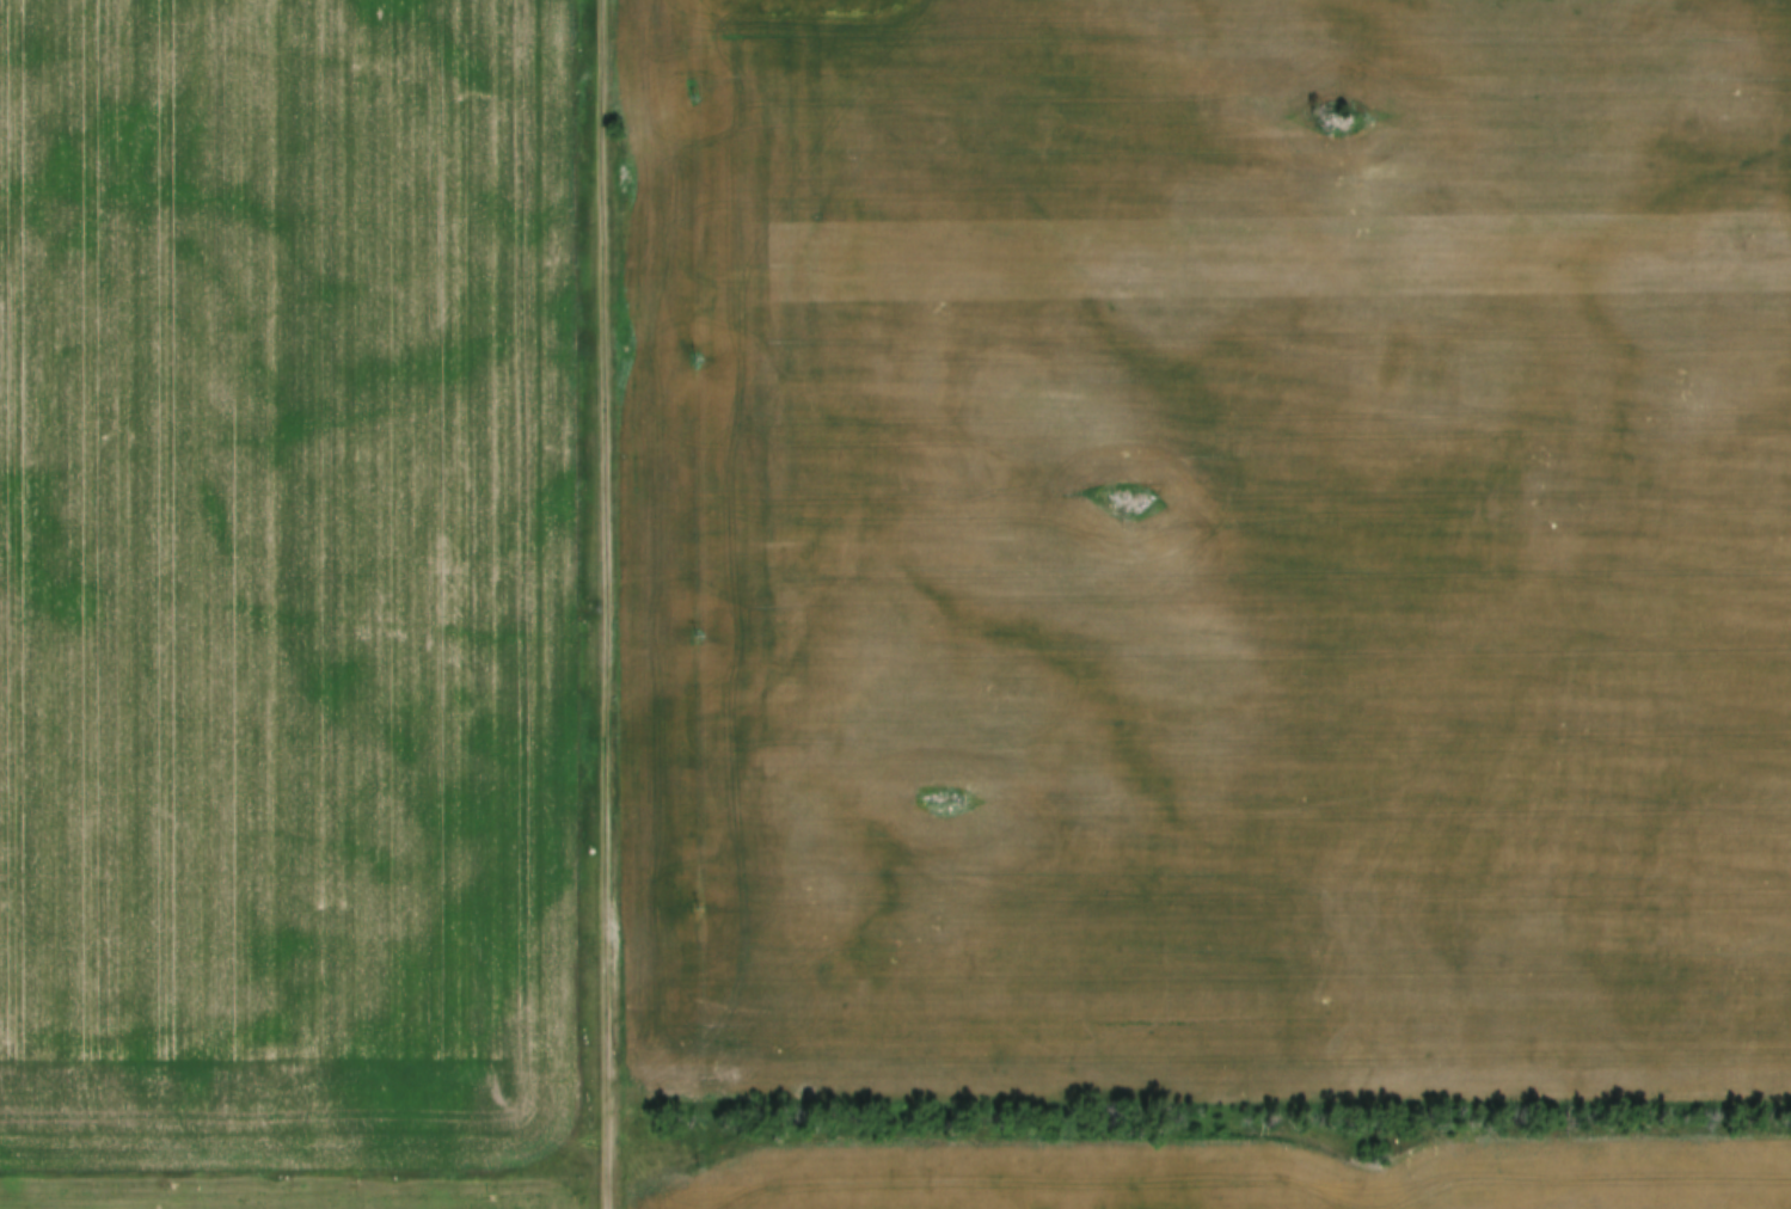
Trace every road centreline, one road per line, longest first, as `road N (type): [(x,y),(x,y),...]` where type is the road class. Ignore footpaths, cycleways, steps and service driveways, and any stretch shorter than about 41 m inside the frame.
road 1 (track): [(621,1208),(607,0)]

